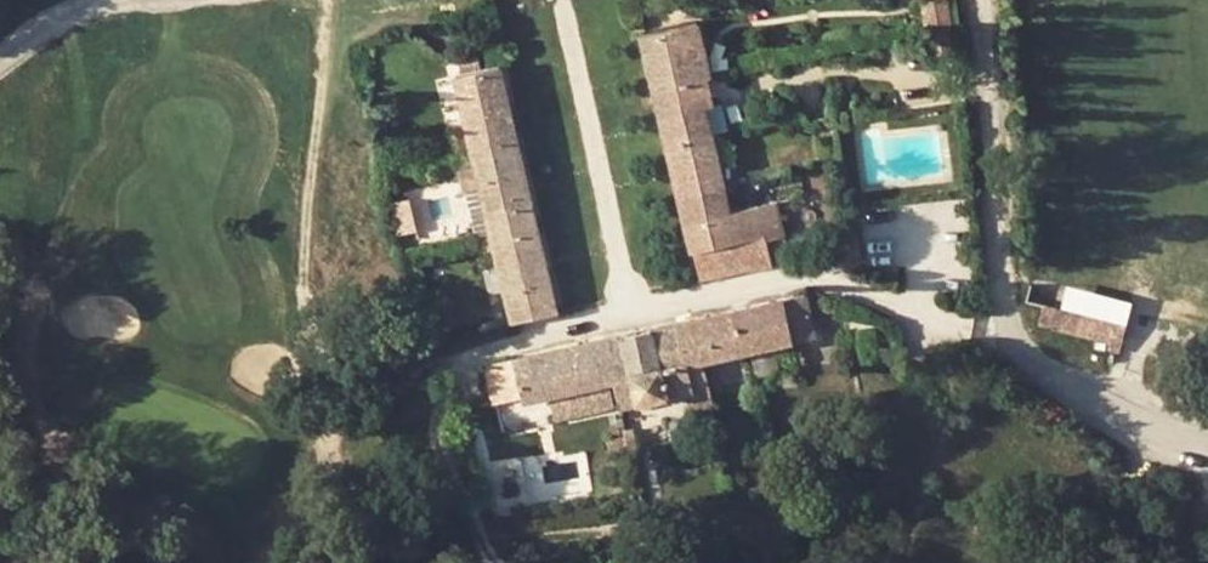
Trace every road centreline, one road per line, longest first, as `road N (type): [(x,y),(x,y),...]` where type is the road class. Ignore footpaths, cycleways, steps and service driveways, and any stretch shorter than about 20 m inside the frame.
road 1 (unclassified): [(976,0),(1001,275),(1015,333),(1076,388),(1207,437)]

